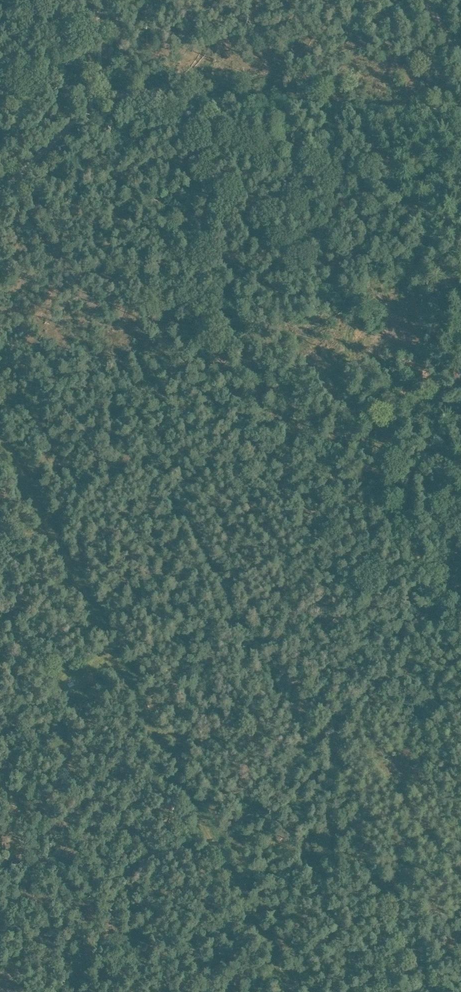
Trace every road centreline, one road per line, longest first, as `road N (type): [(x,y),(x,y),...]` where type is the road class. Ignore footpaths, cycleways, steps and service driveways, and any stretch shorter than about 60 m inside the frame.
road 1 (track): [(297,97),(311,137),(359,175),(379,212),(369,264),(335,319),(337,339),(370,397),(440,423),(460,458)]
road 2 (track): [(99,87),(460,111)]
road 3 (track): [(0,191),(99,87)]

